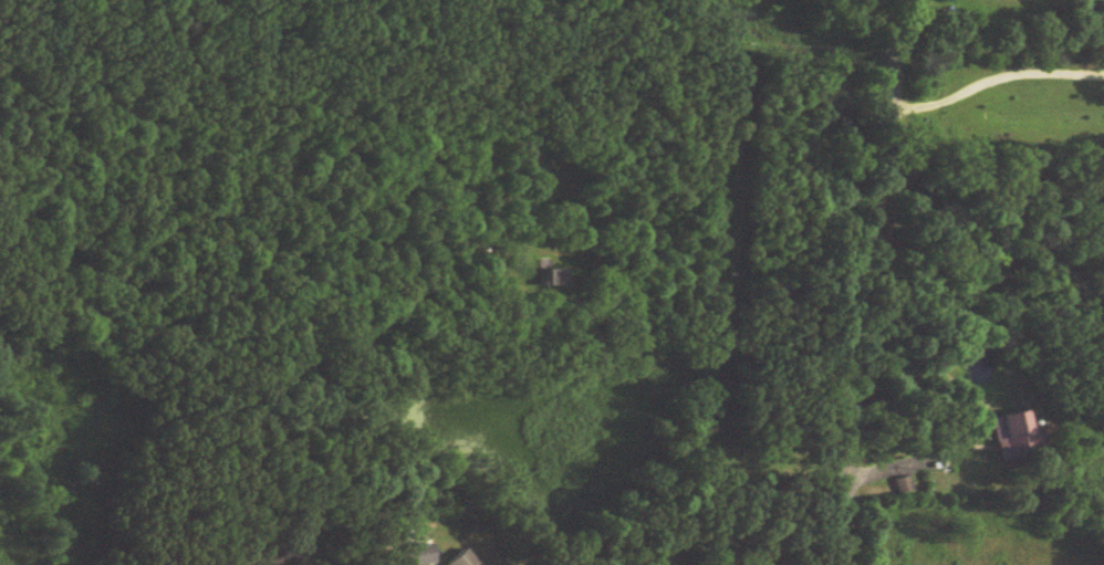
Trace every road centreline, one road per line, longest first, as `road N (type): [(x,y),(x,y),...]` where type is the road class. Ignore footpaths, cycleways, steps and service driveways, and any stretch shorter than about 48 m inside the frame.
road 1 (residential): [(836,564),(917,0)]

